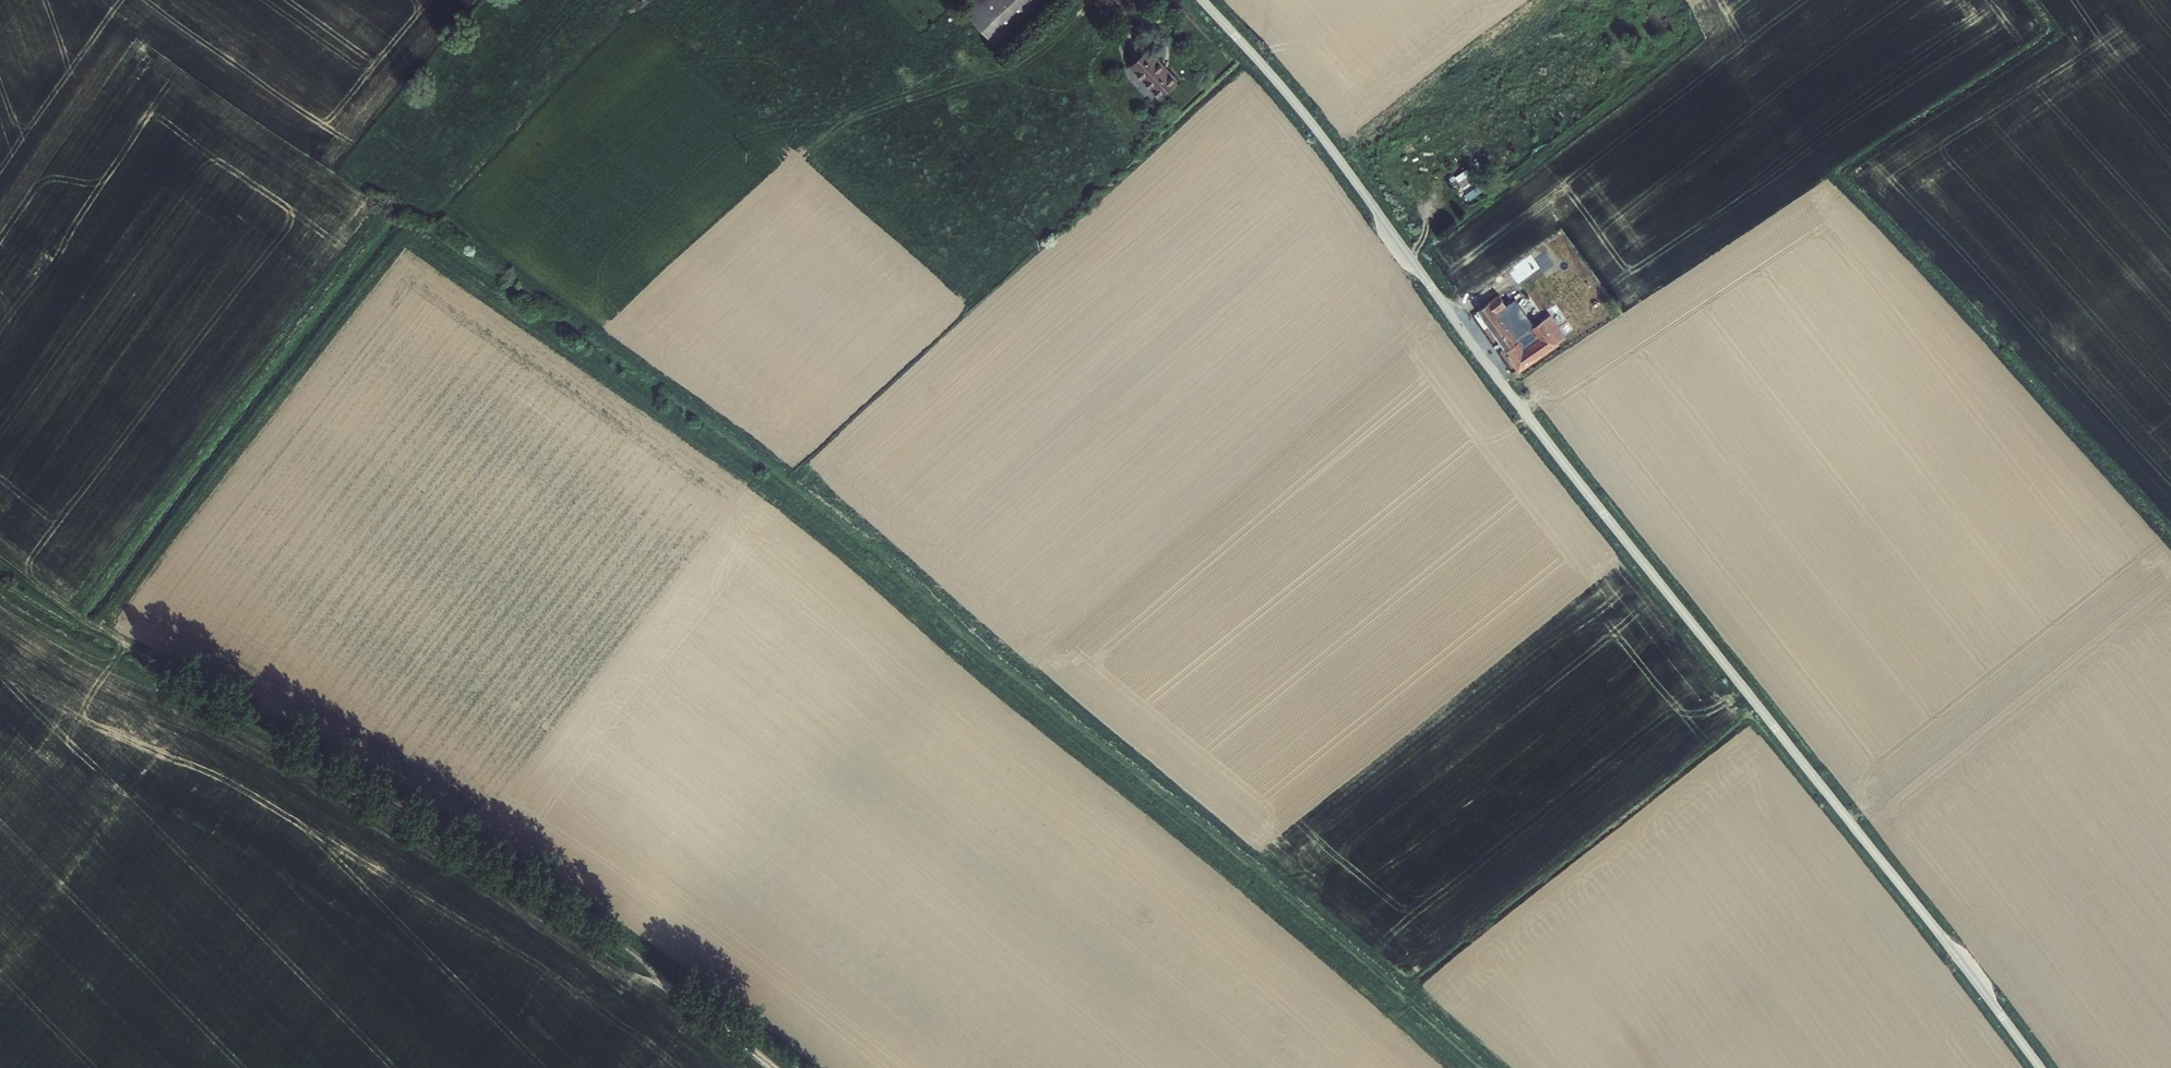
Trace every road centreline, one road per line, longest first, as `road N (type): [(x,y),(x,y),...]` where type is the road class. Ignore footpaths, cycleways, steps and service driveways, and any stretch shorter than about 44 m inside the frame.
road 1 (unclassified): [(2039,1067),(1546,441),(1305,115),(1201,0)]
road 2 (track): [(0,558),(81,618),(505,866),(624,947),(776,1067)]

